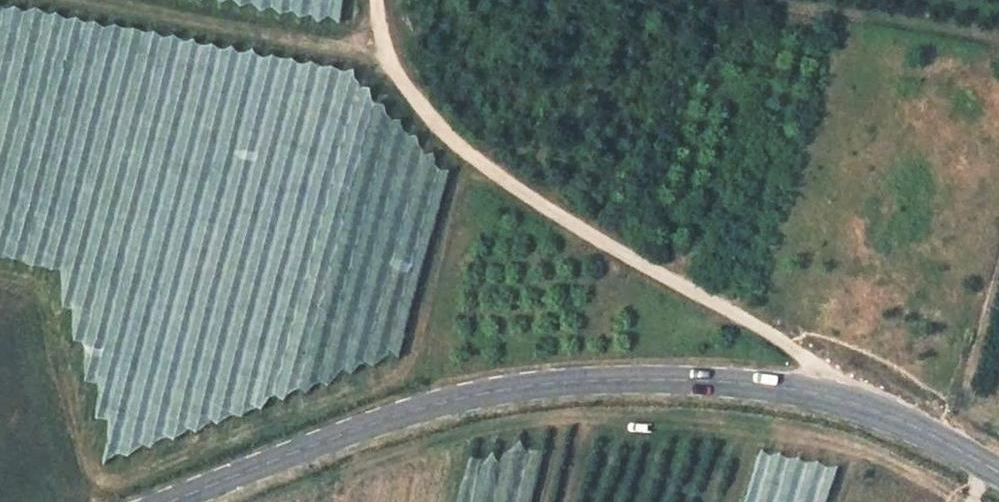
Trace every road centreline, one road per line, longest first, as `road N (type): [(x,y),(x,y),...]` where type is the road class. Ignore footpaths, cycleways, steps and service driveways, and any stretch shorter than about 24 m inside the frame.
road 1 (tertiary): [(998,485),(824,393),(677,378),(495,391),(336,429),(149,501)]
road 2 (track): [(824,393),(803,358),(558,218),(447,138),(399,72),(376,0)]
road 3 (track): [(392,56),(118,0)]

